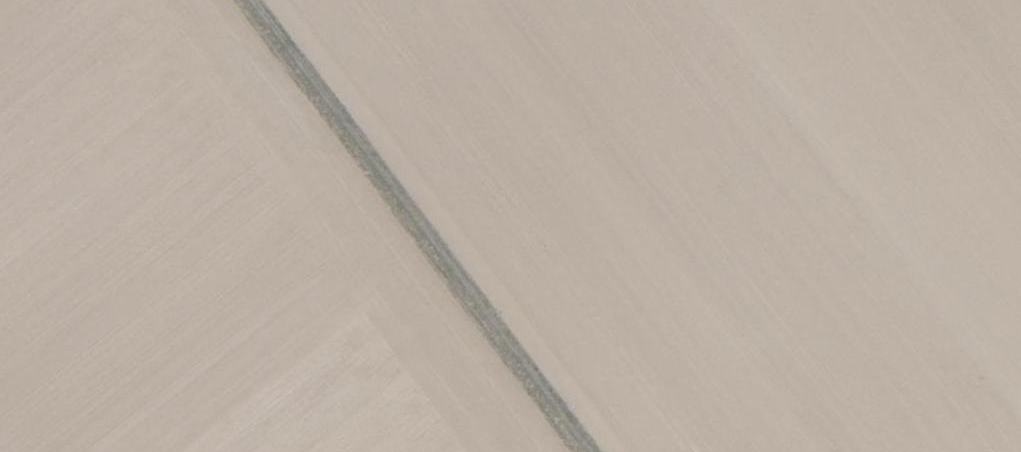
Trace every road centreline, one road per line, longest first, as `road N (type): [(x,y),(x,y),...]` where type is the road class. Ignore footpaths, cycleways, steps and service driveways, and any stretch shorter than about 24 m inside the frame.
road 1 (track): [(248,0),(588,451)]

